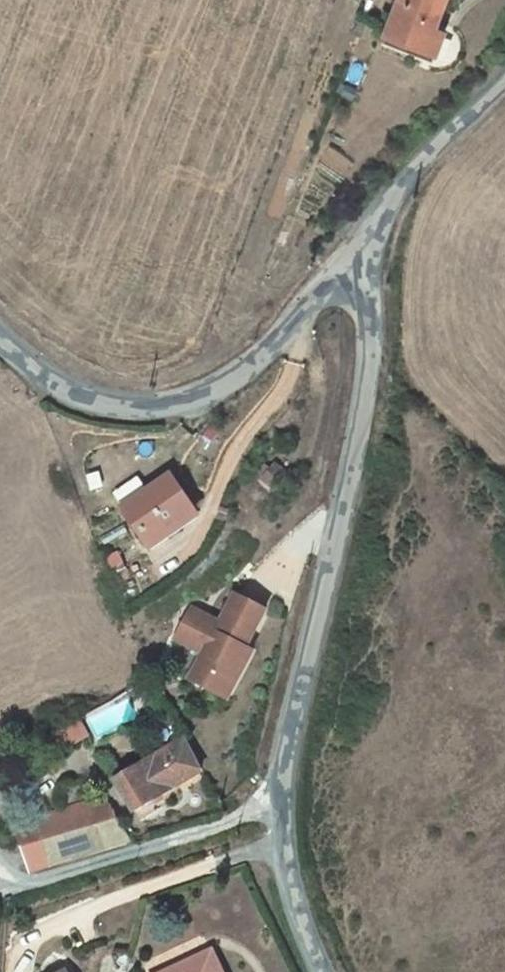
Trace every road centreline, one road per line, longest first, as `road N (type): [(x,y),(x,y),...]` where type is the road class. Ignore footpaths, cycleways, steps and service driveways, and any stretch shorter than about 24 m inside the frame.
road 1 (unclassified): [(355,251),(372,286),(375,349),(280,802),(298,916),(323,971)]
road 2 (unclassified): [(0,342),(57,389),(121,410),(191,402),(241,375),(355,251)]
road 3 (unclassified): [(355,251),(431,152),(504,78)]

